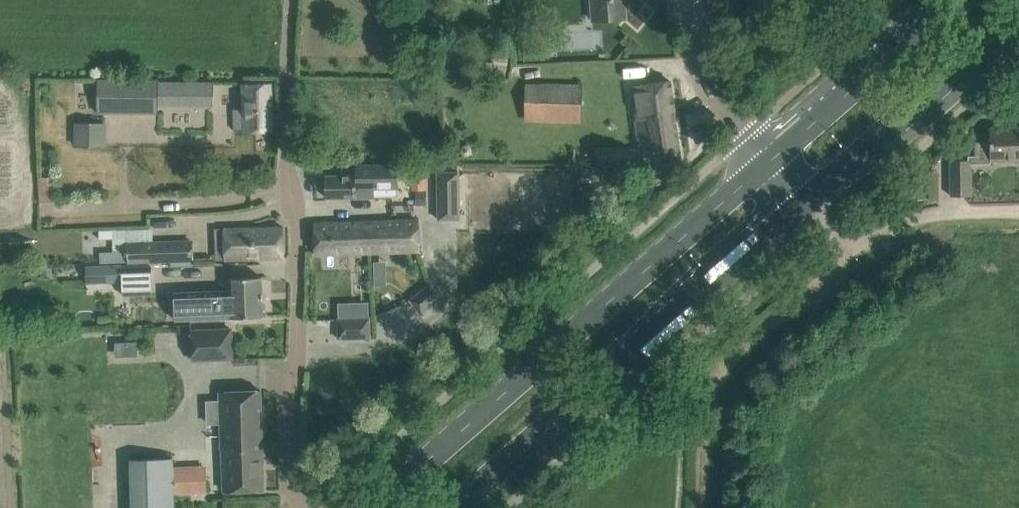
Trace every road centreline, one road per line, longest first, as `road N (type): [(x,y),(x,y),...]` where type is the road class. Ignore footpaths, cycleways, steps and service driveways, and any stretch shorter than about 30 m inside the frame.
road 1 (primary): [(769,160),(373,507)]
road 2 (residential): [(304,507),(290,479),(298,303),(288,126),(292,0)]
road 3 (primary): [(453,507),(805,201)]
road 4 (primary): [(805,201),(1018,16)]
road 5 (unclassified): [(705,440),(711,383),(721,365),(851,251)]
road 6 (primary): [(953,0),(769,160)]
road 7 (tertiary): [(769,160),(708,88),(689,0)]
road 8 (unclassified): [(1018,210),(903,219),(851,251)]
road 9 (track): [(564,507),(643,440),(685,433),(705,440)]

